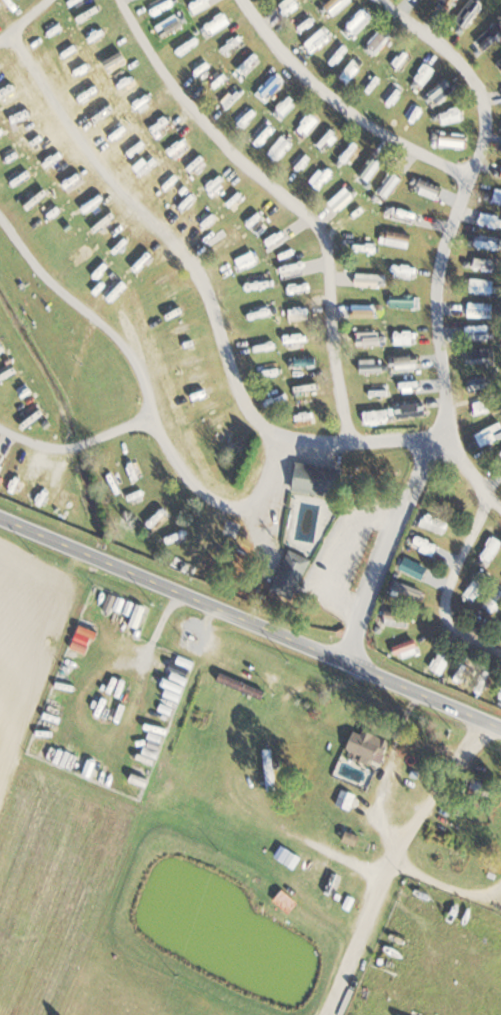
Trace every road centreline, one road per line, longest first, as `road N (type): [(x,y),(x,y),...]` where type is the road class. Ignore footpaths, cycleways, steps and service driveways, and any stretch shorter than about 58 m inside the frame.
road 1 (residential): [(349,661),(449,422),(440,278),(489,129),(487,103),(464,62),(386,0)]
road 2 (residential): [(28,7),(50,63),(99,143),(205,282),(241,390),(260,421),(306,440),(445,435)]
road 3 (tertiary): [(500,724),(0,515)]
road 4 (residential): [(124,0),(176,88),(324,234),(348,443)]
road 5 (residential): [(0,212),(35,270),(114,327),(143,370),(168,449),(210,499),(250,504),(279,431)]
road 6 (residential): [(329,1014),(398,853),(490,720)]
road 7 (residential): [(245,0),(318,84),(473,180)]
road 8 (residential): [(500,652),(457,634),(448,602),(492,497)]
road 9 (residential): [(0,425),(68,446),(154,419)]

